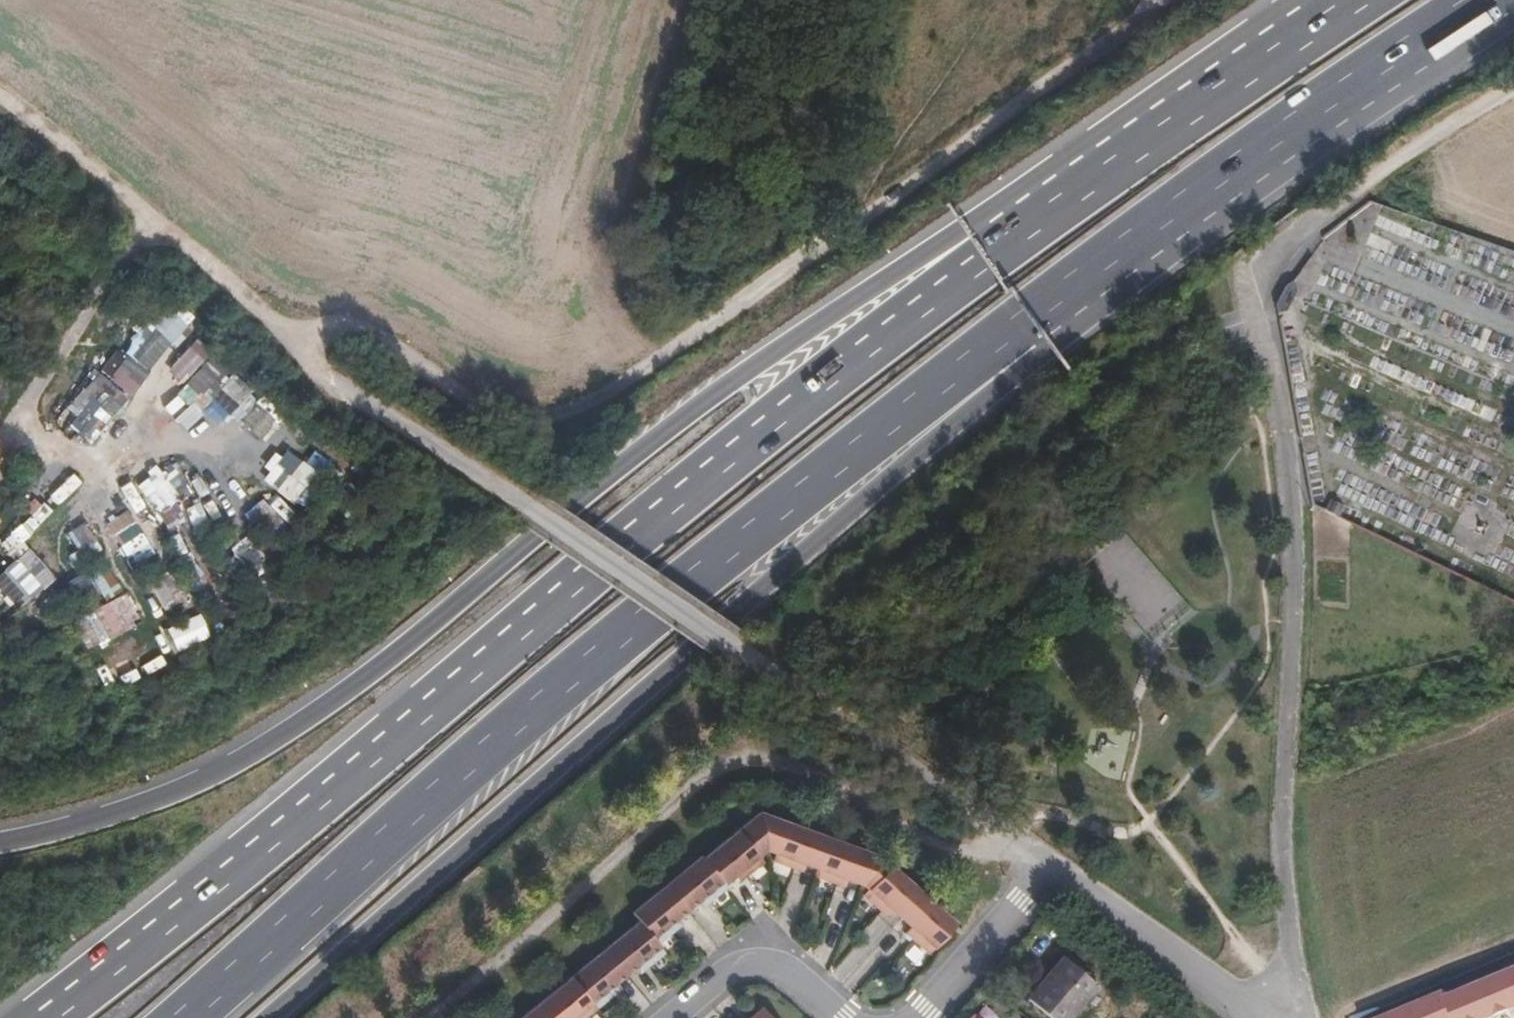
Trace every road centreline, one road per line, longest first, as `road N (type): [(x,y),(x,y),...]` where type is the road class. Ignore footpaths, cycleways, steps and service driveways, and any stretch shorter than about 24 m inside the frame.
road 1 (trunk): [(991,240),(46,1017)]
road 2 (trunk): [(991,240),(949,241),(731,379),(244,761),(61,831),(0,841)]
road 3 (trunk): [(178,1017),(815,481),(1055,312)]
road 4 (trunk): [(268,1017),(1038,354),(1055,312)]
road 5 (track): [(1149,0),(1152,10),(927,160),(593,425),(516,418),(337,314),(272,338)]
road 6 (unclassified): [(272,338),(770,661),(1043,864)]
road 7 (residential): [(1285,237),(1259,297),(1294,543),(1283,845),(1289,942),(1307,1017)]
road 8 (trunk): [(1055,312),(1284,135),(1486,0)]
road 9 (trunk): [(1348,0),(991,240)]
road 10 (track): [(0,99),(272,338)]
road 11 (track): [(1513,87),(1285,237)]
road 12 (unclassified): [(1043,864),(1263,1017)]
road 13 (track): [(0,420),(142,222)]
road 14 (residential): [(847,1017),(792,964),(724,962),(661,1017)]
road 15 (residential): [(923,1017),(1043,864)]

